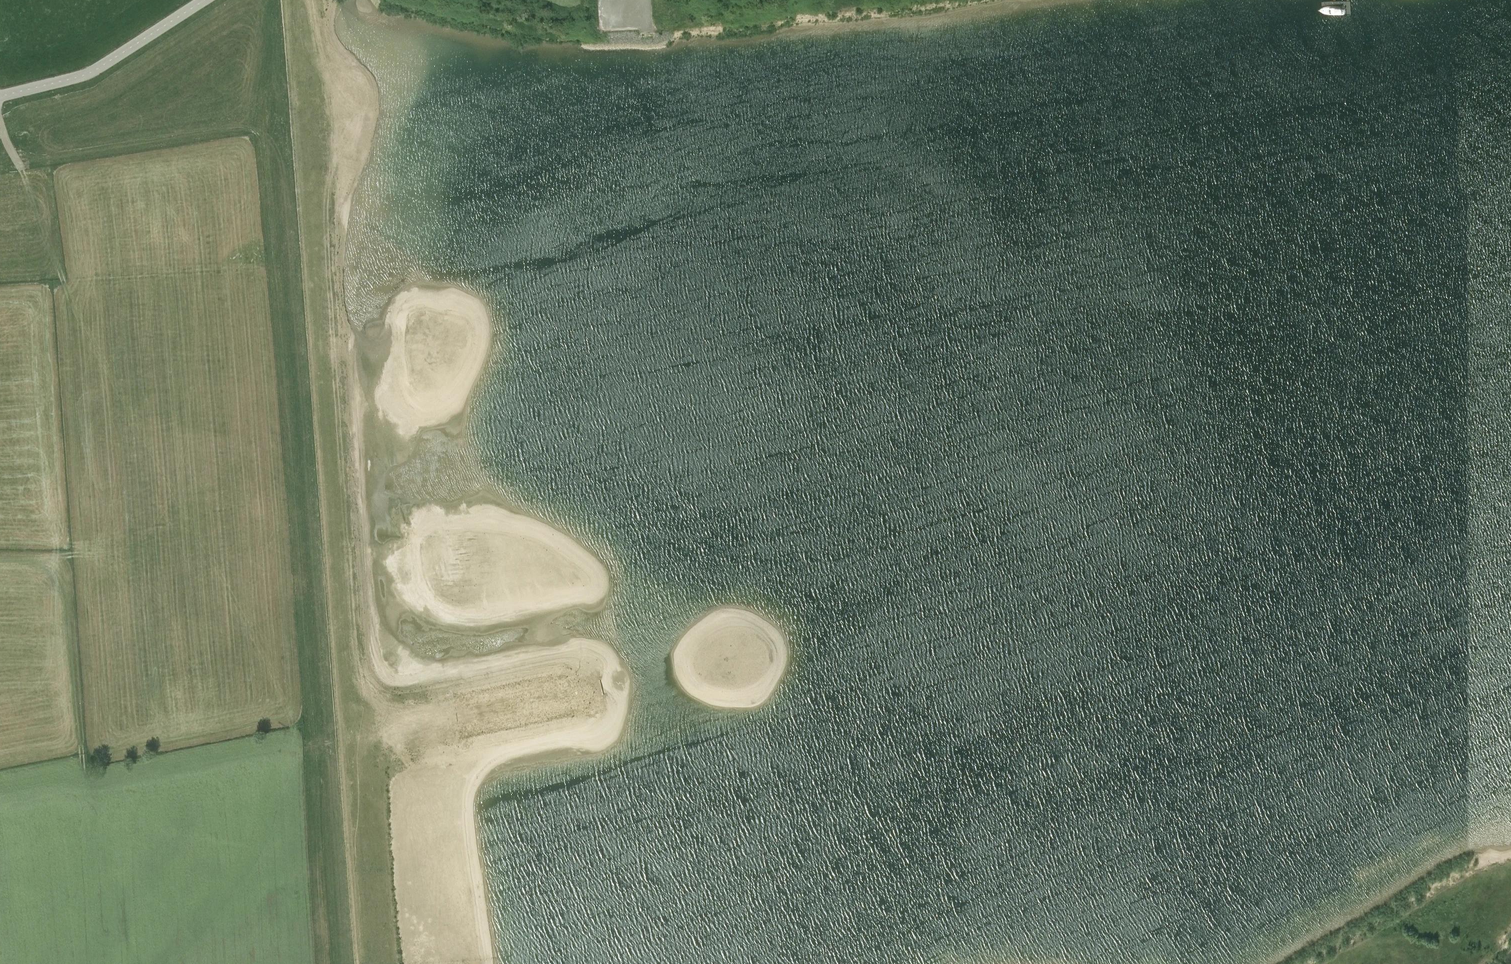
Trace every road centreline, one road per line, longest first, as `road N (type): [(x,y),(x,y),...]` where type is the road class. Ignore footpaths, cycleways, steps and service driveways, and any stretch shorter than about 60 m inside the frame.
road 1 (track): [(358,778),(328,580),(286,0)]
road 2 (unclassified): [(0,98),(95,71),(205,0)]

